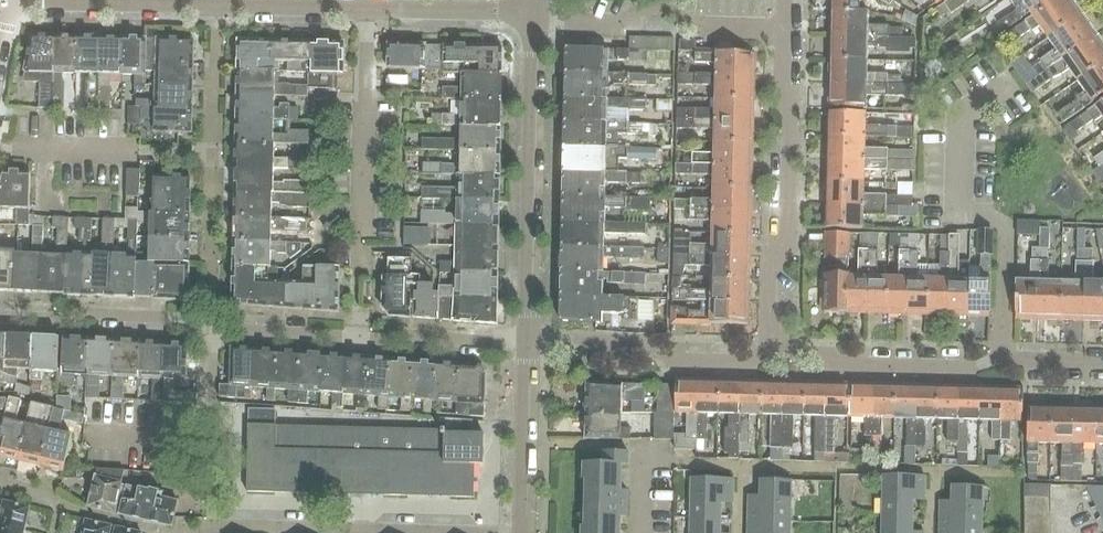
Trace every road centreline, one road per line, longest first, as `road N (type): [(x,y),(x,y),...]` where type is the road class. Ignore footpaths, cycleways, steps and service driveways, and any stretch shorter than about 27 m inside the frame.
road 1 (residential): [(769,352),(816,353),(840,364),(1102,362)]
road 2 (residential): [(769,352),(770,270),(787,245),(782,30)]
road 3 (residential): [(528,343),(207,328)]
road 4 (unclassified): [(528,336),(535,24)]
road 5 (residential): [(210,295),(216,4)]
road 6 (residential): [(535,24),(613,24),(636,11),(664,10),(701,28),(782,30)]
road 7 (residential): [(362,231),(366,7)]
road 8 (residential): [(207,328),(186,318),(0,315)]
road 9 (residential): [(94,435),(180,440),(206,407),(207,328)]
road 10 (residential): [(12,0),(216,4)]
road 11 (unclassified): [(523,532),(528,343)]
road 12 (residential): [(366,7),(535,10)]
road 13 (residential): [(216,4),(366,7)]
road 14 (residential): [(352,532),(204,532)]
road 15 (residential): [(127,151),(0,151)]

